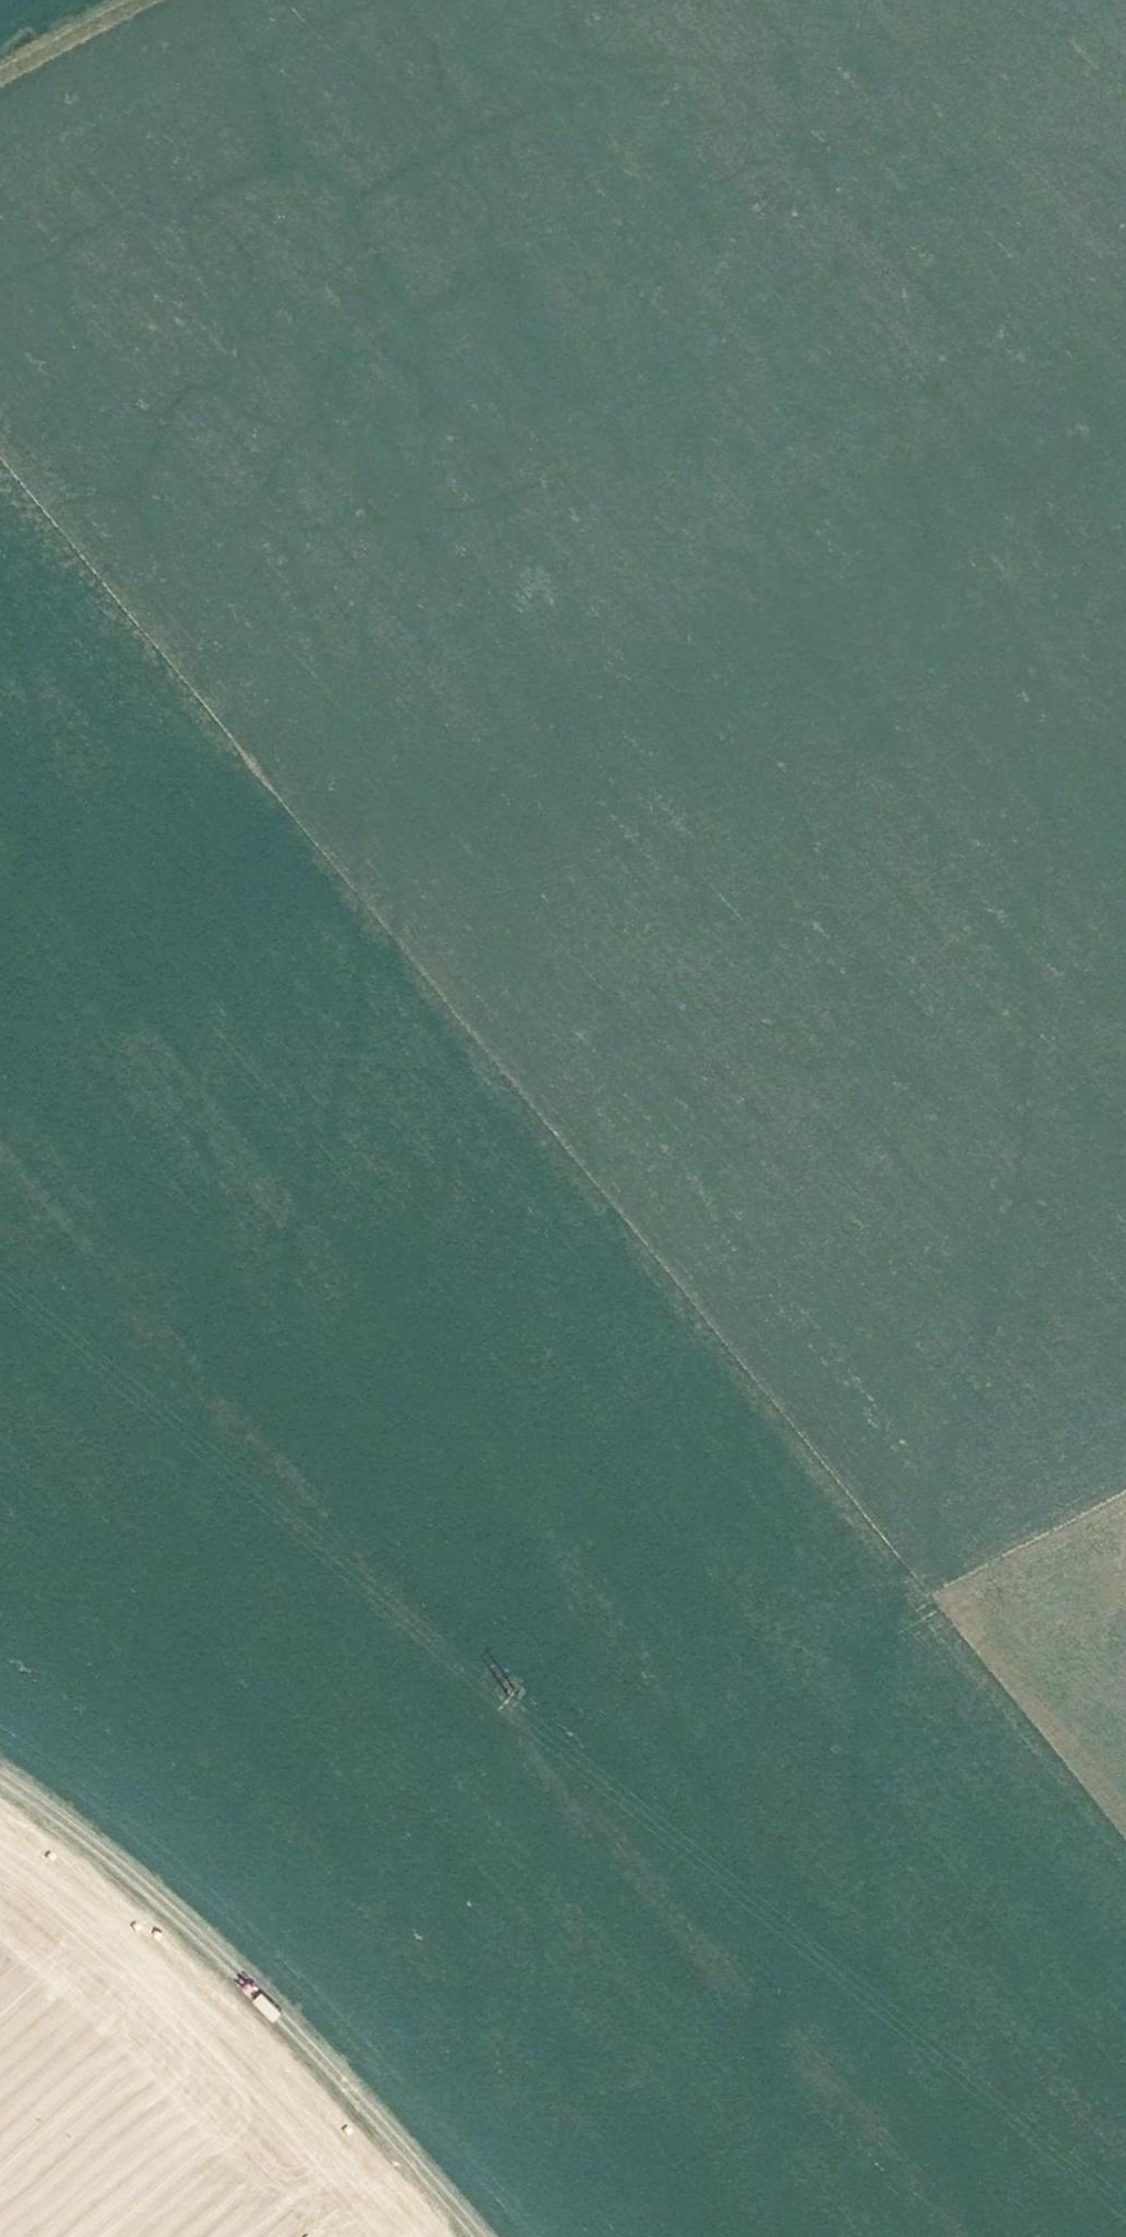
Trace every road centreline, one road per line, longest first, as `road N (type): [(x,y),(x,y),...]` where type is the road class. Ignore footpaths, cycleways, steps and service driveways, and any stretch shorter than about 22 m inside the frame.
road 1 (track): [(476,2236),(356,2093),(173,1911),(0,1780)]

